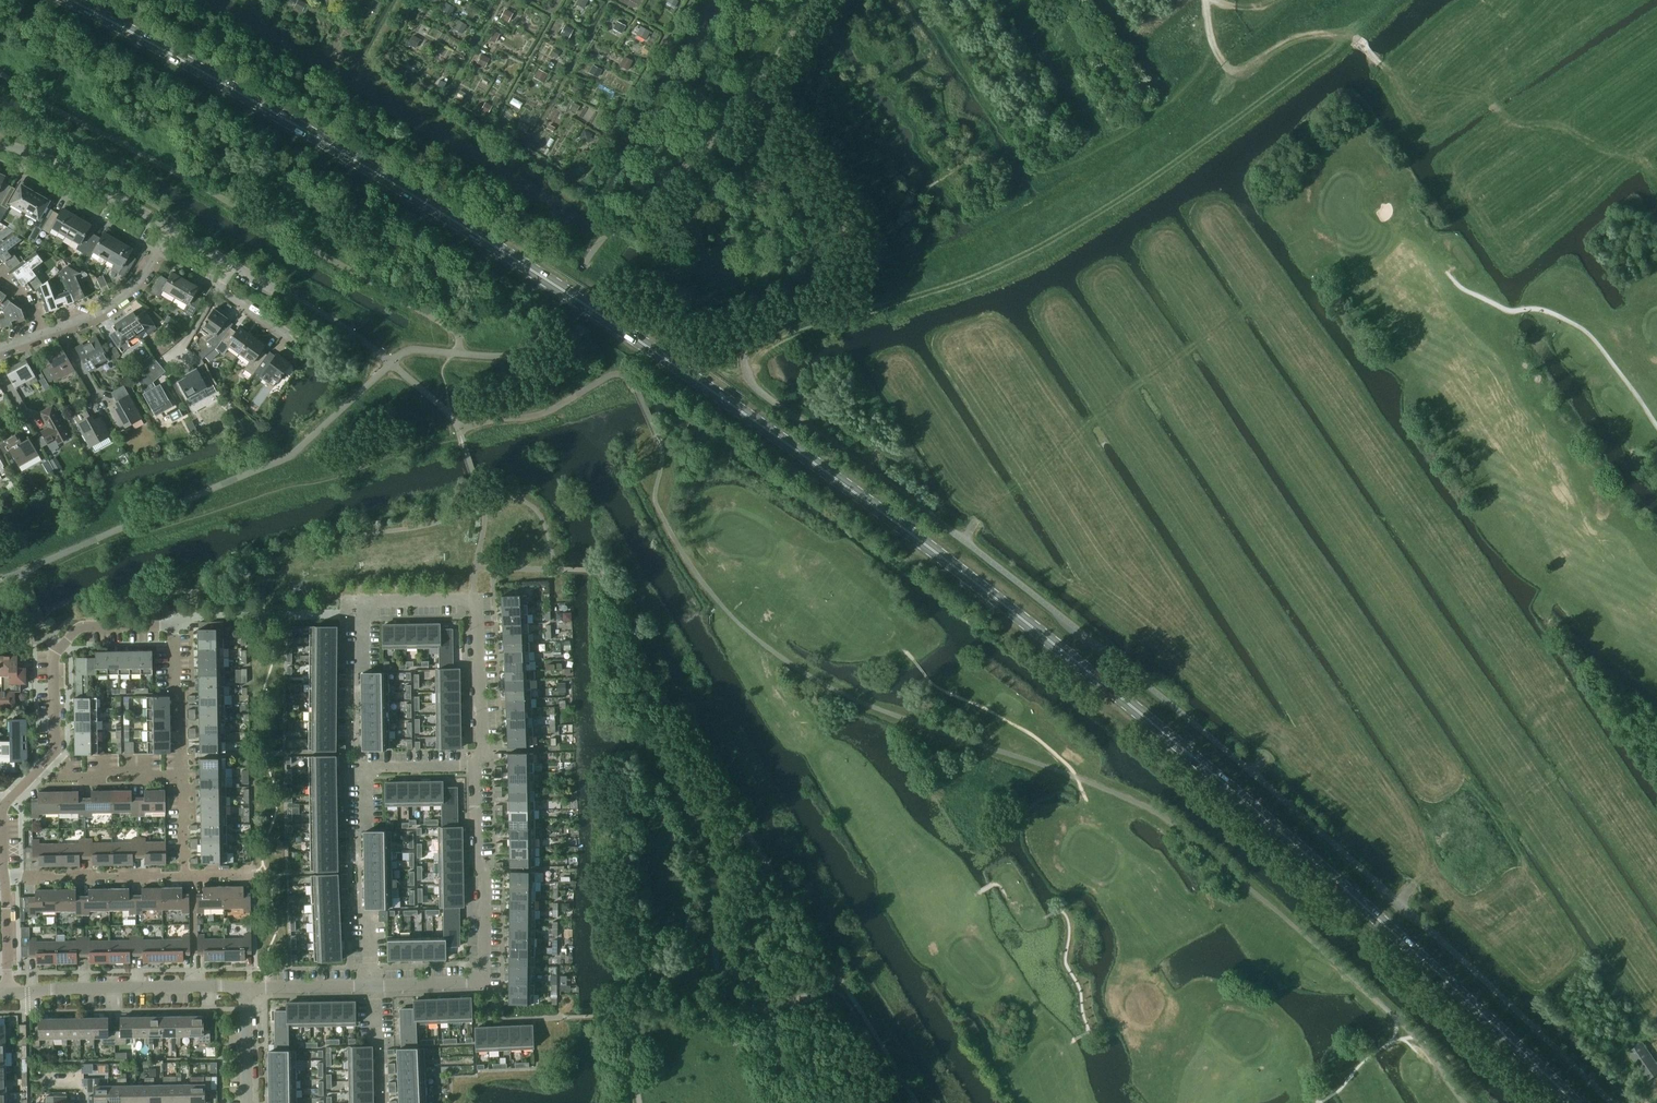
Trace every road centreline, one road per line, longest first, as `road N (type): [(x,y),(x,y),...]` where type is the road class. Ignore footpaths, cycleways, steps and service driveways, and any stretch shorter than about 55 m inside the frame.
road 1 (primary): [(1576,1102),(1246,802),(891,518),(568,293),(74,0)]
road 2 (track): [(1091,1102),(1071,1041),(988,933),(966,872),(924,834),(872,761),(828,737),(830,715),(846,695)]
road 3 (residential): [(372,985),(474,982),(483,972),(474,766)]
road 4 (residential): [(474,766),(481,749),(476,600),(376,602)]
road 5 (track): [(1656,424),(1583,328),(1547,307),(1510,310),(1454,274)]
road 6 (track): [(1202,0),(1223,64),(1234,69),(1281,43),(1317,35),(1362,43),(1377,63)]
road 7 (residential): [(8,992),(245,988)]
road 8 (residential): [(50,762),(55,654),(91,625),(173,622)]
road 9 (unclassified): [(170,229),(61,166),(0,144)]
road 10 (residential): [(7,875),(185,872)]
road 11 (track): [(1317,1102),(1294,1088),(1274,1009),(1234,991),(1212,999)]
road 12 (track): [(1071,1041),(1091,1026),(1072,969),(1064,884)]
road 13 (residential): [(366,821),(365,768),(474,766)]
road 14 (residential): [(182,775),(173,622)]
road 15 (residential): [(59,327),(122,297),(170,229)]
road 16 (residential): [(50,762),(74,777),(182,775)]
road 17 (track): [(1424,1043),(1393,1041),(1317,1102)]
road 18 (residential): [(245,988),(372,985)]

